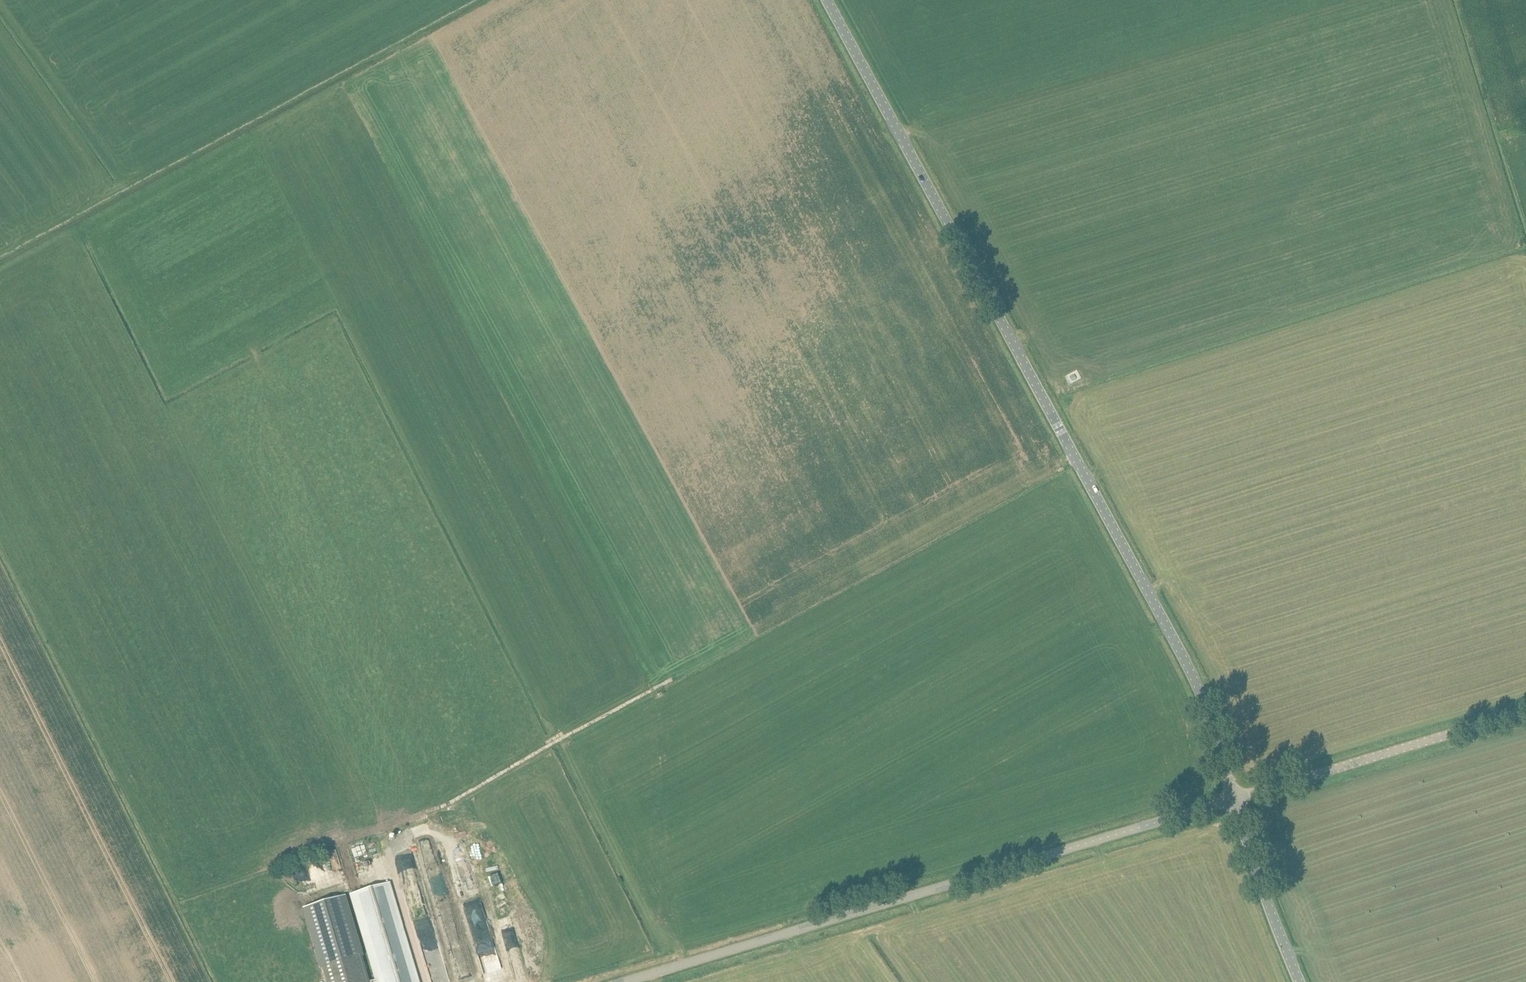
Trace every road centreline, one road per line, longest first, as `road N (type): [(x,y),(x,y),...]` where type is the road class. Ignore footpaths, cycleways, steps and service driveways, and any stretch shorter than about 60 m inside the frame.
road 1 (tertiary): [(1235,799),(1191,671),(827,0)]
road 2 (unclassified): [(631,981),(1235,799)]
road 3 (unclassified): [(1317,775),(1525,712)]
road 4 (tertiary): [(1301,981),(1235,799)]

